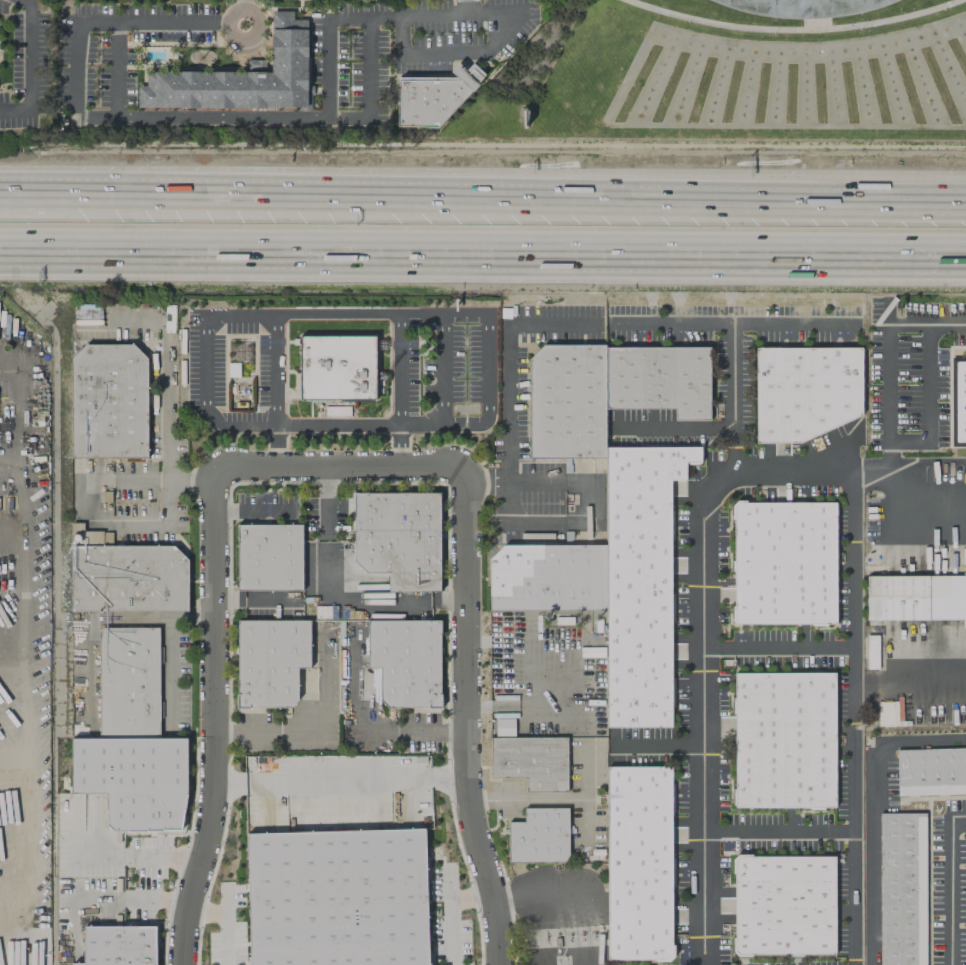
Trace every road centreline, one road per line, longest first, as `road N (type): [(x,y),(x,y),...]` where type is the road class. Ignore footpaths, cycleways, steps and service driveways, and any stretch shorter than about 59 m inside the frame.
road 1 (motorway): [(0,253),(965,261)]
road 2 (motorway): [(773,208),(47,199)]
road 3 (residential): [(499,964),(466,776),(464,465)]
road 4 (residential): [(213,467),(213,782),(181,964)]
road 5 (residential): [(464,465),(213,467)]
road 6 (motorway): [(965,207),(773,208)]

